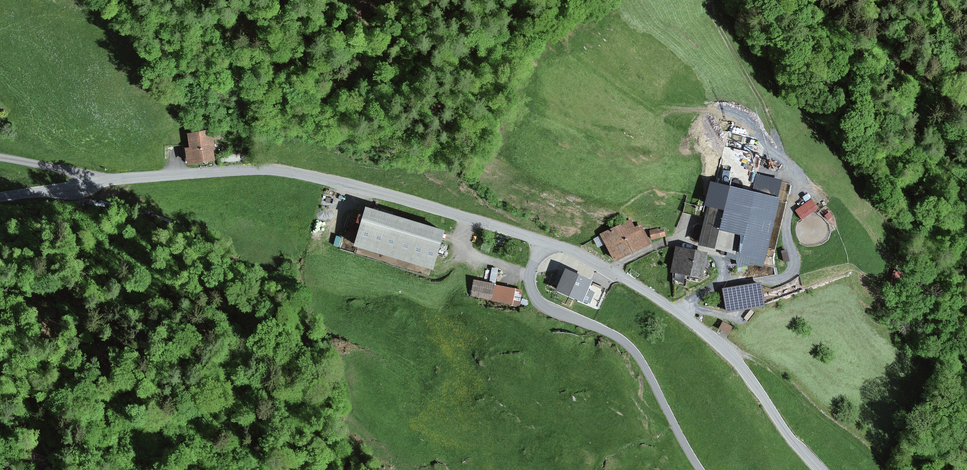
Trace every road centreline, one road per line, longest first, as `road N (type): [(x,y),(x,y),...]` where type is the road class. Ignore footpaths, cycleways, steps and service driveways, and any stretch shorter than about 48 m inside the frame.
road 1 (unclassified): [(544,240),(274,170),(112,179),(0,197)]
road 2 (track): [(711,0),(769,115),(795,198),(796,277),(719,283)]
road 3 (unclassified): [(820,469),(724,348),(639,285),(544,240)]
road 4 (unclassified): [(544,240),(530,274),(534,297),(633,351),(700,469)]
road 5 (track): [(887,469),(779,374),(724,348)]

